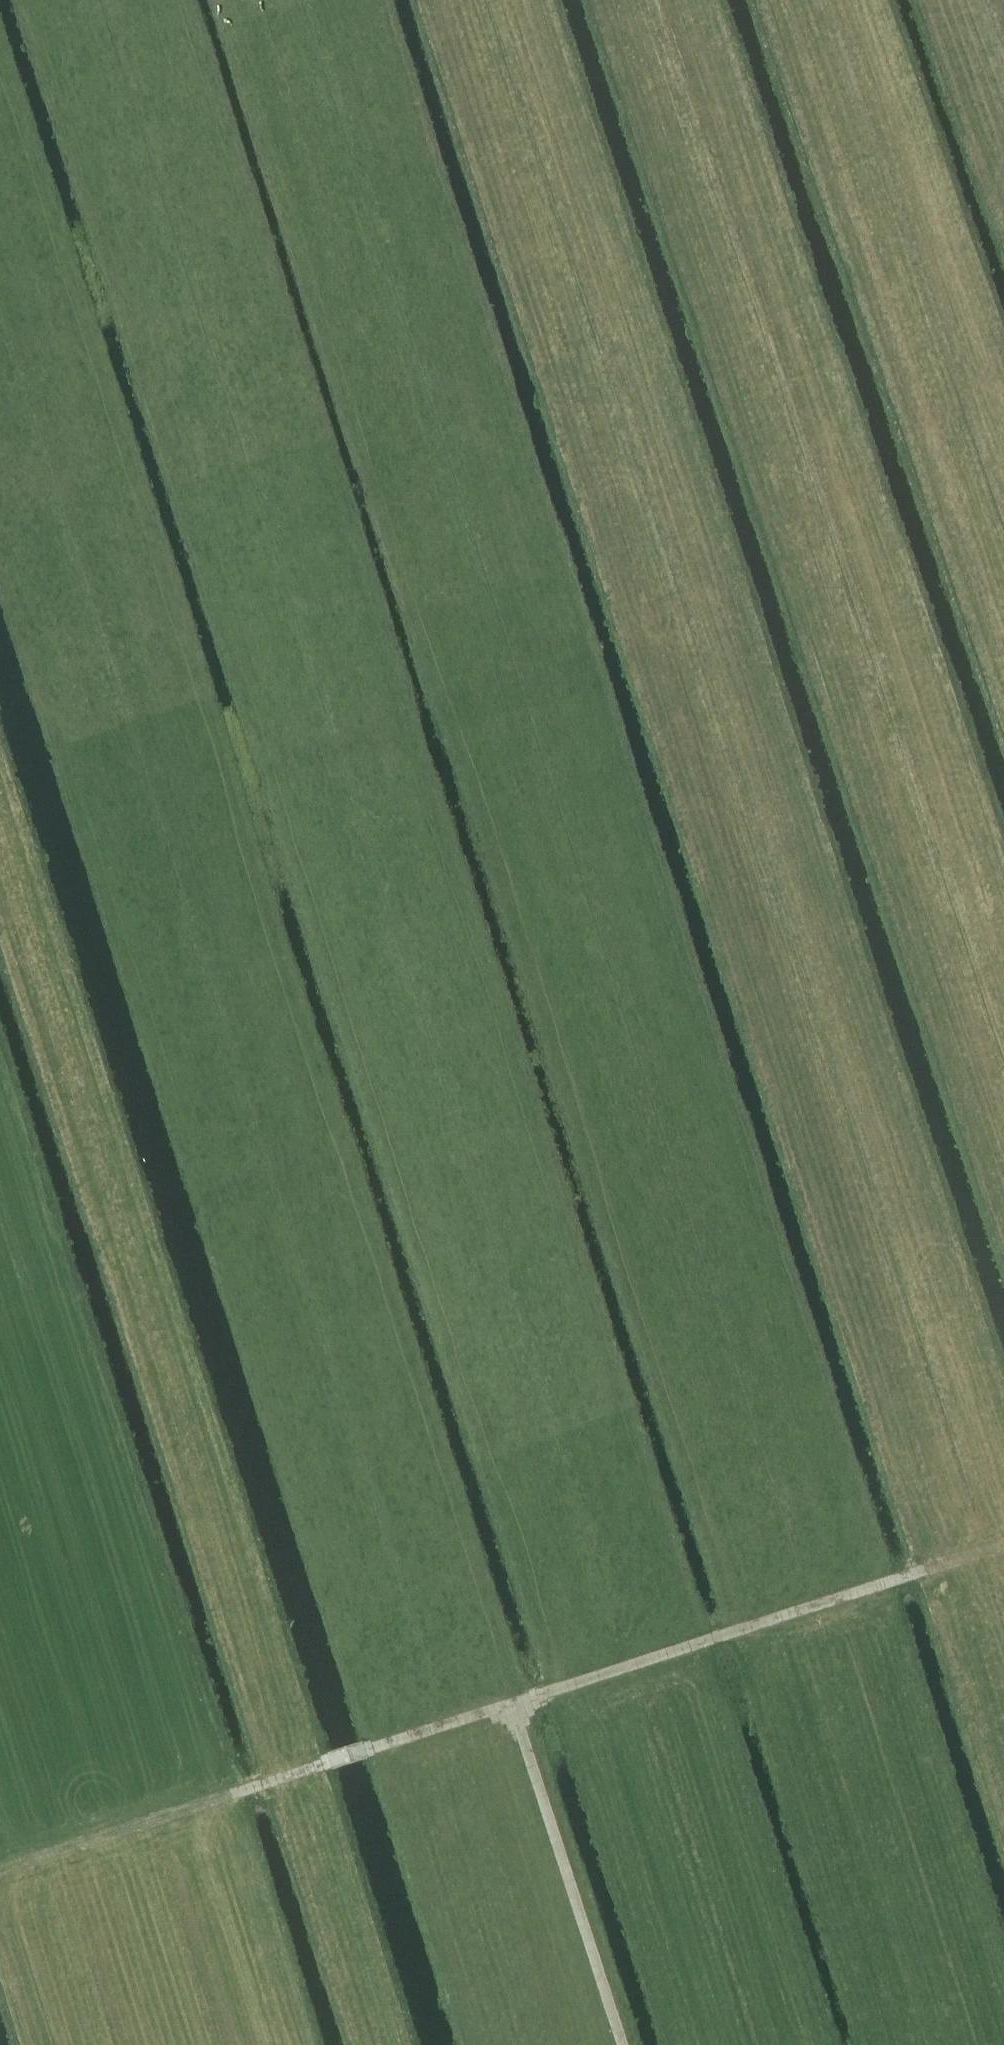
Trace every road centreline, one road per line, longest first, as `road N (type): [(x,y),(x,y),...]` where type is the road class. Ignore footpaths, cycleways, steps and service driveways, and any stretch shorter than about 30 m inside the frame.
road 1 (track): [(0,1872),(1003,1544)]
road 2 (track): [(624,2044),(513,1705)]

